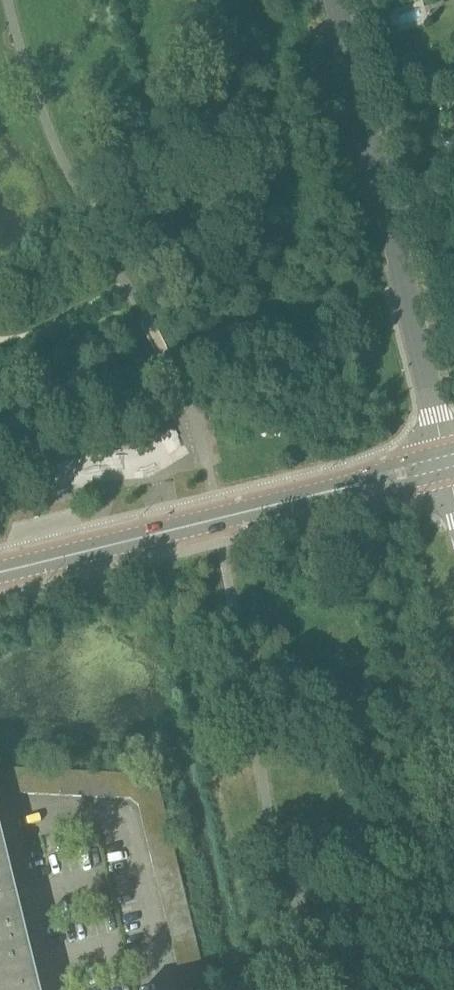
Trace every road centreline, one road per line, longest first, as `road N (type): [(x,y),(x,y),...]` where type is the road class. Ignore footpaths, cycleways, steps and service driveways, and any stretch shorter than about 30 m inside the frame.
road 1 (unclassified): [(443,450),(335,0)]
road 2 (tertiary): [(0,572),(317,495)]
road 3 (tertiary): [(317,495),(450,474)]
road 4 (tertiary): [(443,450),(317,495)]

